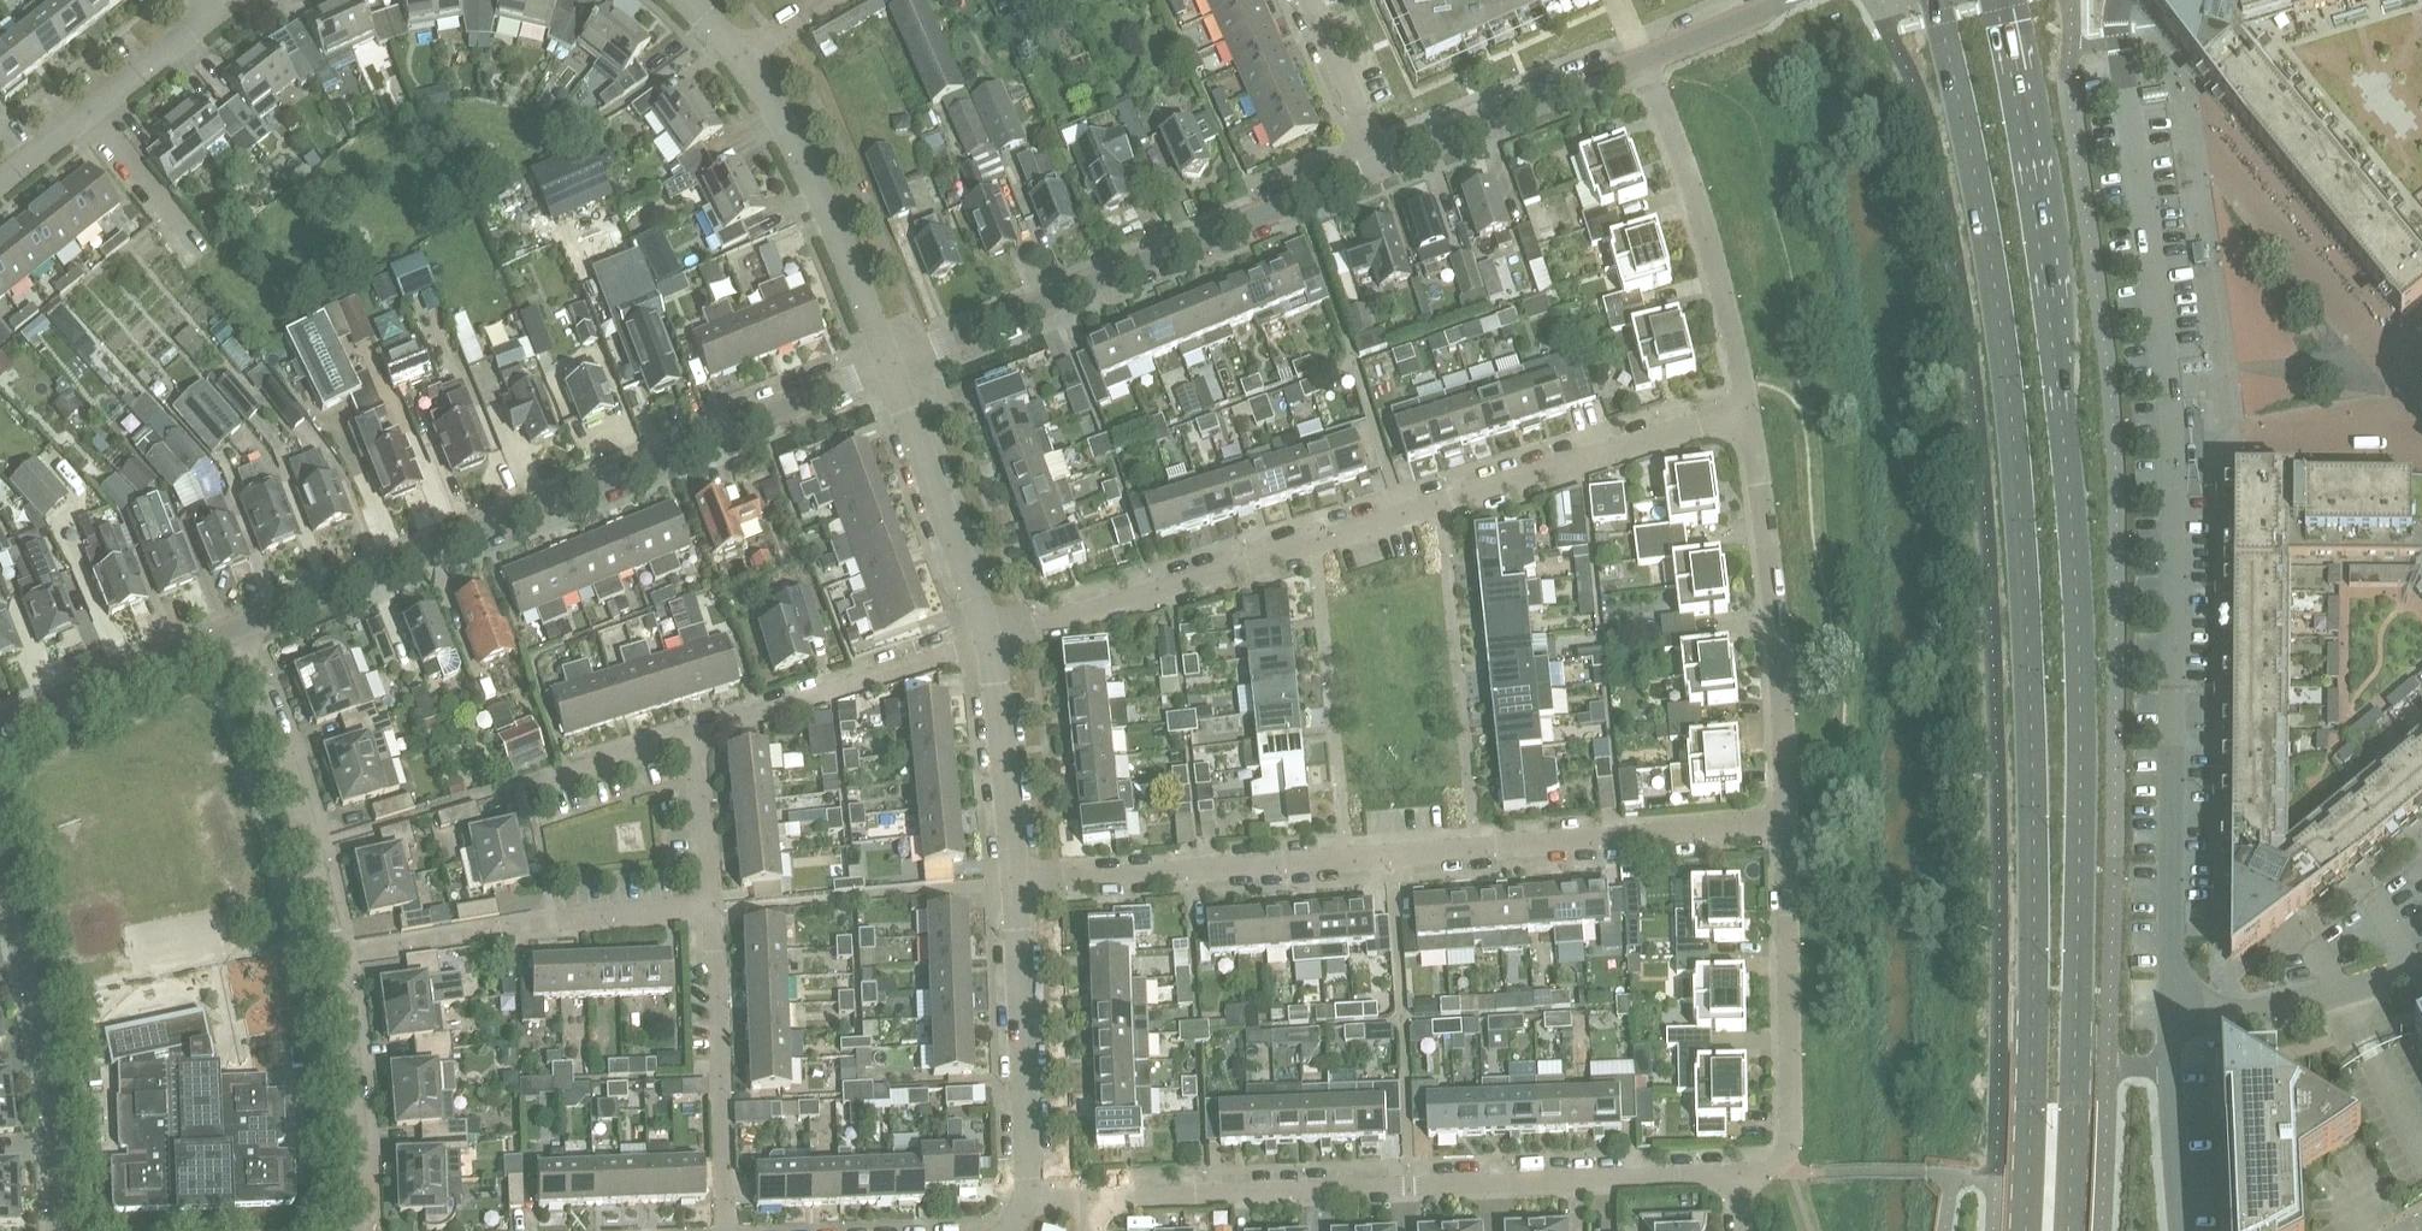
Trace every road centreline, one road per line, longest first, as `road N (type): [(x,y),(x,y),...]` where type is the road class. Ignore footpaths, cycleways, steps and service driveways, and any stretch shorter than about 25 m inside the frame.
road 1 (primary): [(1935,0),(2010,362),(2024,548),(2034,902),(2026,1230)]
road 2 (primary): [(2068,1230),(2080,826),(2075,570),(2057,332),(2004,0)]
road 3 (residential): [(2169,1029),(2173,453),(2119,0)]
road 4 (residential): [(983,638),(1748,407)]
road 5 (residential): [(1012,883),(1786,825)]
road 6 (residential): [(241,623),(888,361)]
road 7 (residential): [(1093,1196),(1740,1172)]
road 8 (residential): [(358,1230),(340,951),(241,623)]
road 9 (residential): [(888,361),(1371,168)]
road 10 (residential): [(1786,825),(1776,617),(1748,407)]
road 11 (residential): [(1740,1172),(1775,1164),(1791,1133),(1786,825)]
road 12 (residential): [(1748,407),(1710,242),(1644,59)]
road 13 (residential): [(59,1230),(44,1030),(0,882)]
road 14 (residential): [(888,361),(840,230),(790,129),(740,53)]
road 15 (residential): [(725,1230),(709,907)]
road 16 (residential): [(1024,1199),(1012,883)]
road 17 (residential): [(696,731),(983,638)]
road 18 (residential): [(1371,168),(1644,59)]
road 19 (residential): [(983,638),(888,361)]
road 20 (residential): [(221,7),(0,178)]
road 21 (residential): [(2421,968),(2169,1029)]
road 22 (residential): [(0,718),(241,623)]
road 23 (residential): [(1012,883),(983,638)]
road 24 (residential): [(2181,1230),(2169,1029)]
road 25 (residential): [(1371,168),(1301,0)]
road 26 (residential): [(524,784),(696,731)]
road 27 (residential): [(709,907),(696,731)]
road 28 (residential): [(556,918),(709,907)]
road 29 (residential): [(1644,59),(1772,8)]

